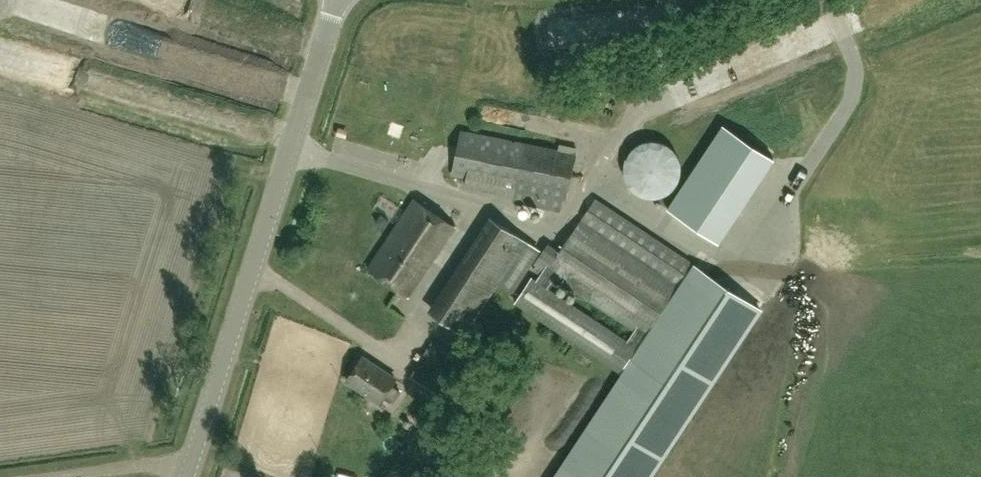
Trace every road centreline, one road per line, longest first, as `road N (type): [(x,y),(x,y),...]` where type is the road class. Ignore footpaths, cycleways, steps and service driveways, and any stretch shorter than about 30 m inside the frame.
road 1 (tertiary): [(190,476),(340,0)]

